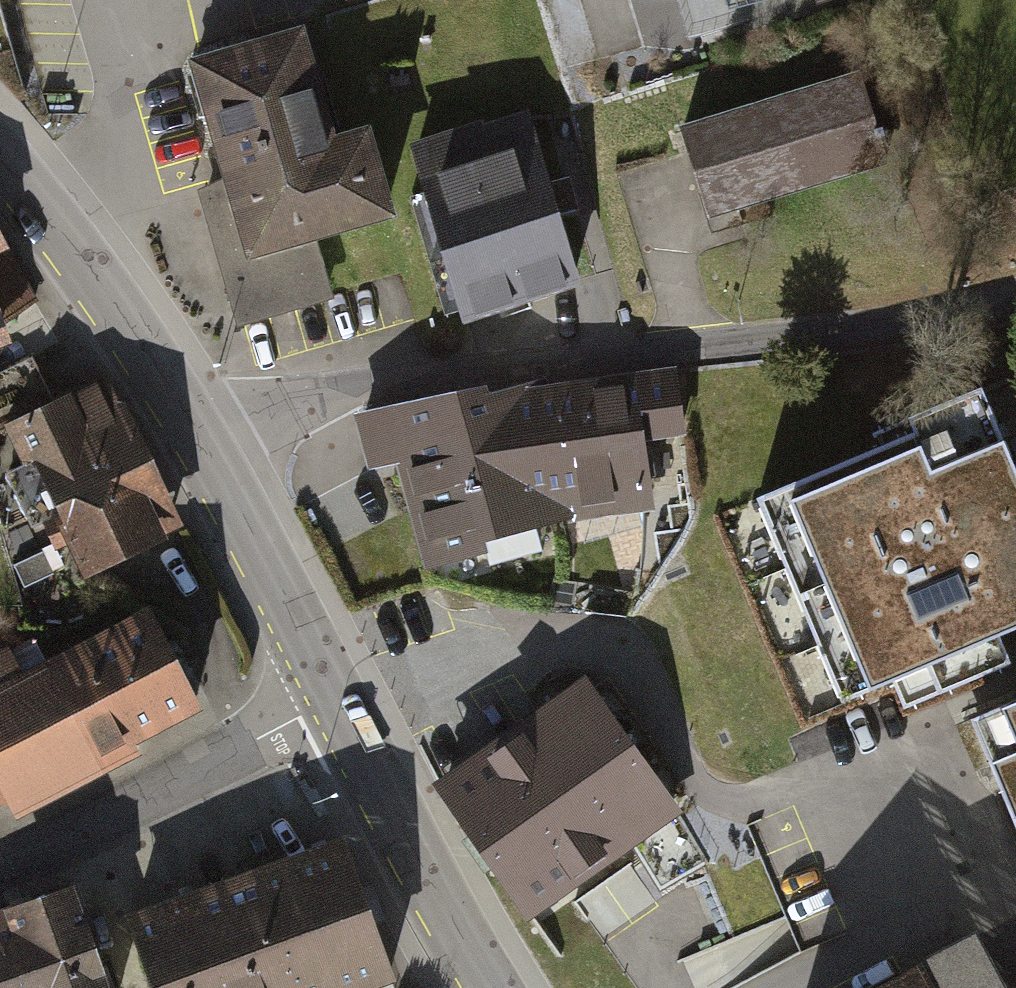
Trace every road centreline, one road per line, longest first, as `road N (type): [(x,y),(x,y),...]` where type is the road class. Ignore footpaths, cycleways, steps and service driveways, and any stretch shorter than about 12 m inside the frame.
road 1 (residential): [(1015,300),(800,340),(323,392),(209,459)]
road 2 (tertiary): [(209,459),(137,334),(0,156)]
road 3 (residential): [(334,706),(0,860)]
road 4 (tertiary): [(494,987),(334,706)]
road 5 (tertiary): [(334,706),(209,459)]

